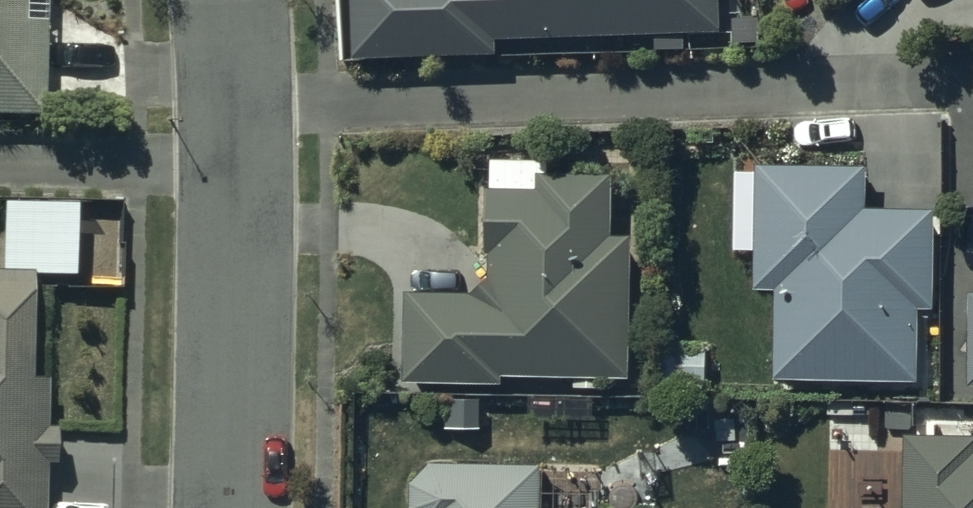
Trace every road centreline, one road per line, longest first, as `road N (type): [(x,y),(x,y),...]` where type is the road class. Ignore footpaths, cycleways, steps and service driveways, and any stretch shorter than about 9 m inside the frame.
road 1 (residential): [(232,507),(228,0)]

